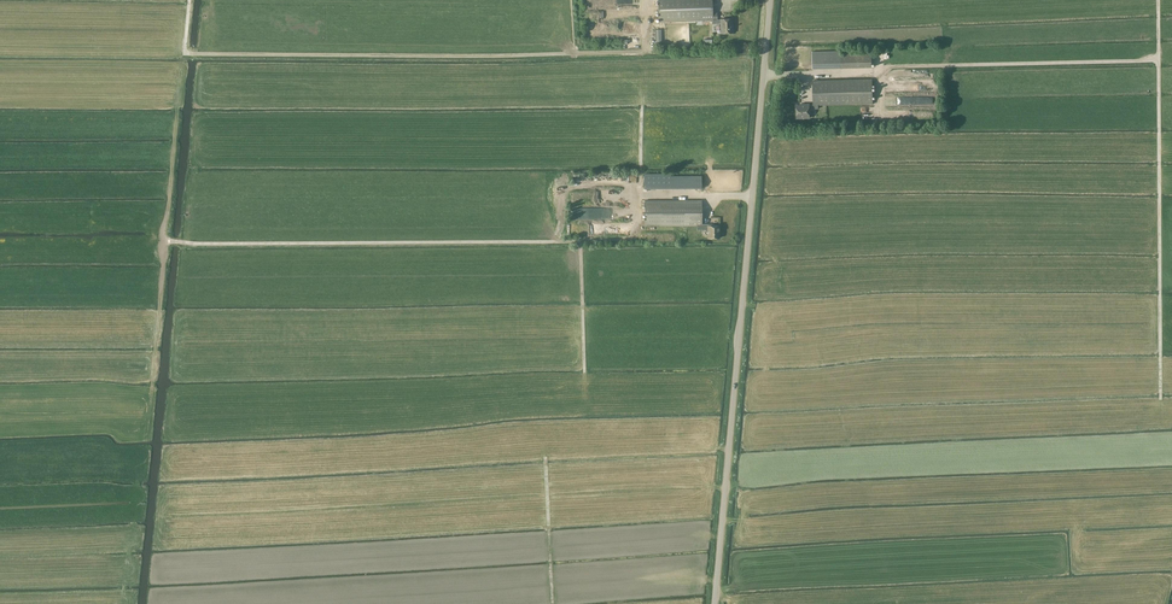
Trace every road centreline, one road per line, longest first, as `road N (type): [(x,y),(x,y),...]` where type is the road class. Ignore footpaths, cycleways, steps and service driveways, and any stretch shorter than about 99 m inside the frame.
road 1 (track): [(170,240),(634,236),(636,196),(754,195)]
road 2 (unclassified): [(715,603),(772,0)]
road 3 (track): [(713,448),(560,448),(545,456)]
road 4 (track): [(553,603),(545,456)]
road 5 (track): [(139,477),(123,603)]

